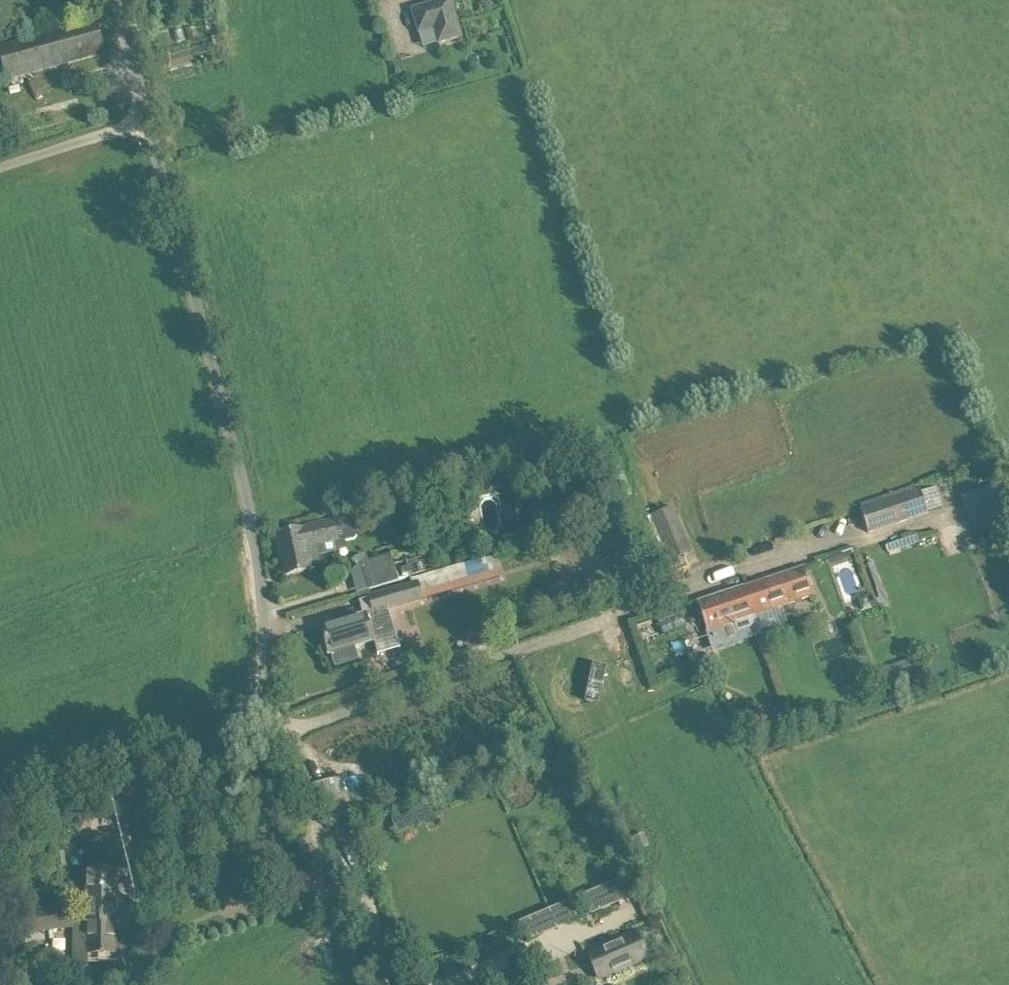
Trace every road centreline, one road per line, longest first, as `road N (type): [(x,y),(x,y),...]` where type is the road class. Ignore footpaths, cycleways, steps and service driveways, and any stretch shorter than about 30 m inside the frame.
road 1 (unclassified): [(313,855),(267,698),(247,501),(148,120)]
road 2 (unclassified): [(148,120),(0,165)]
road 3 (unclassified): [(148,120),(118,0)]

